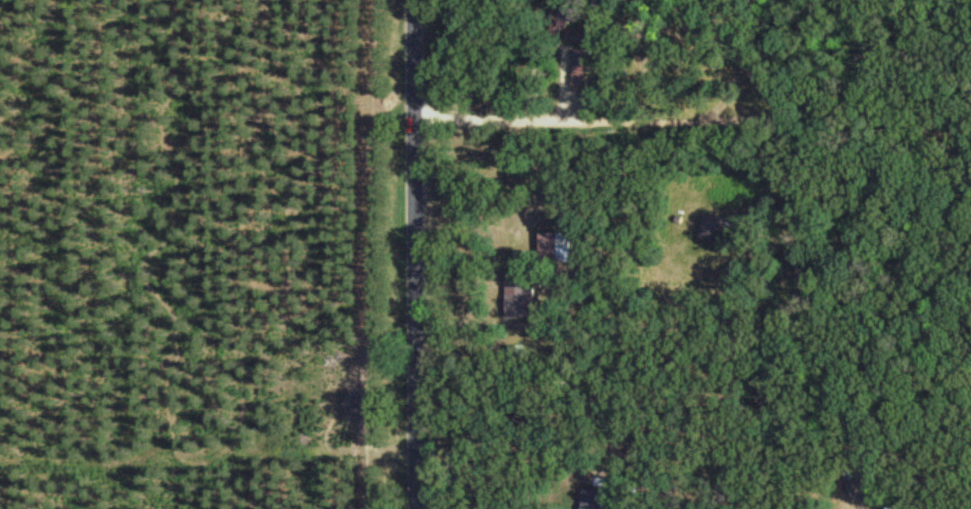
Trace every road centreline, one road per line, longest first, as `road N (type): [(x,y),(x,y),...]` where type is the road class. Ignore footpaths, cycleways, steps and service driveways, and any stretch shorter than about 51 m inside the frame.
road 1 (residential): [(419,508),(416,0)]

